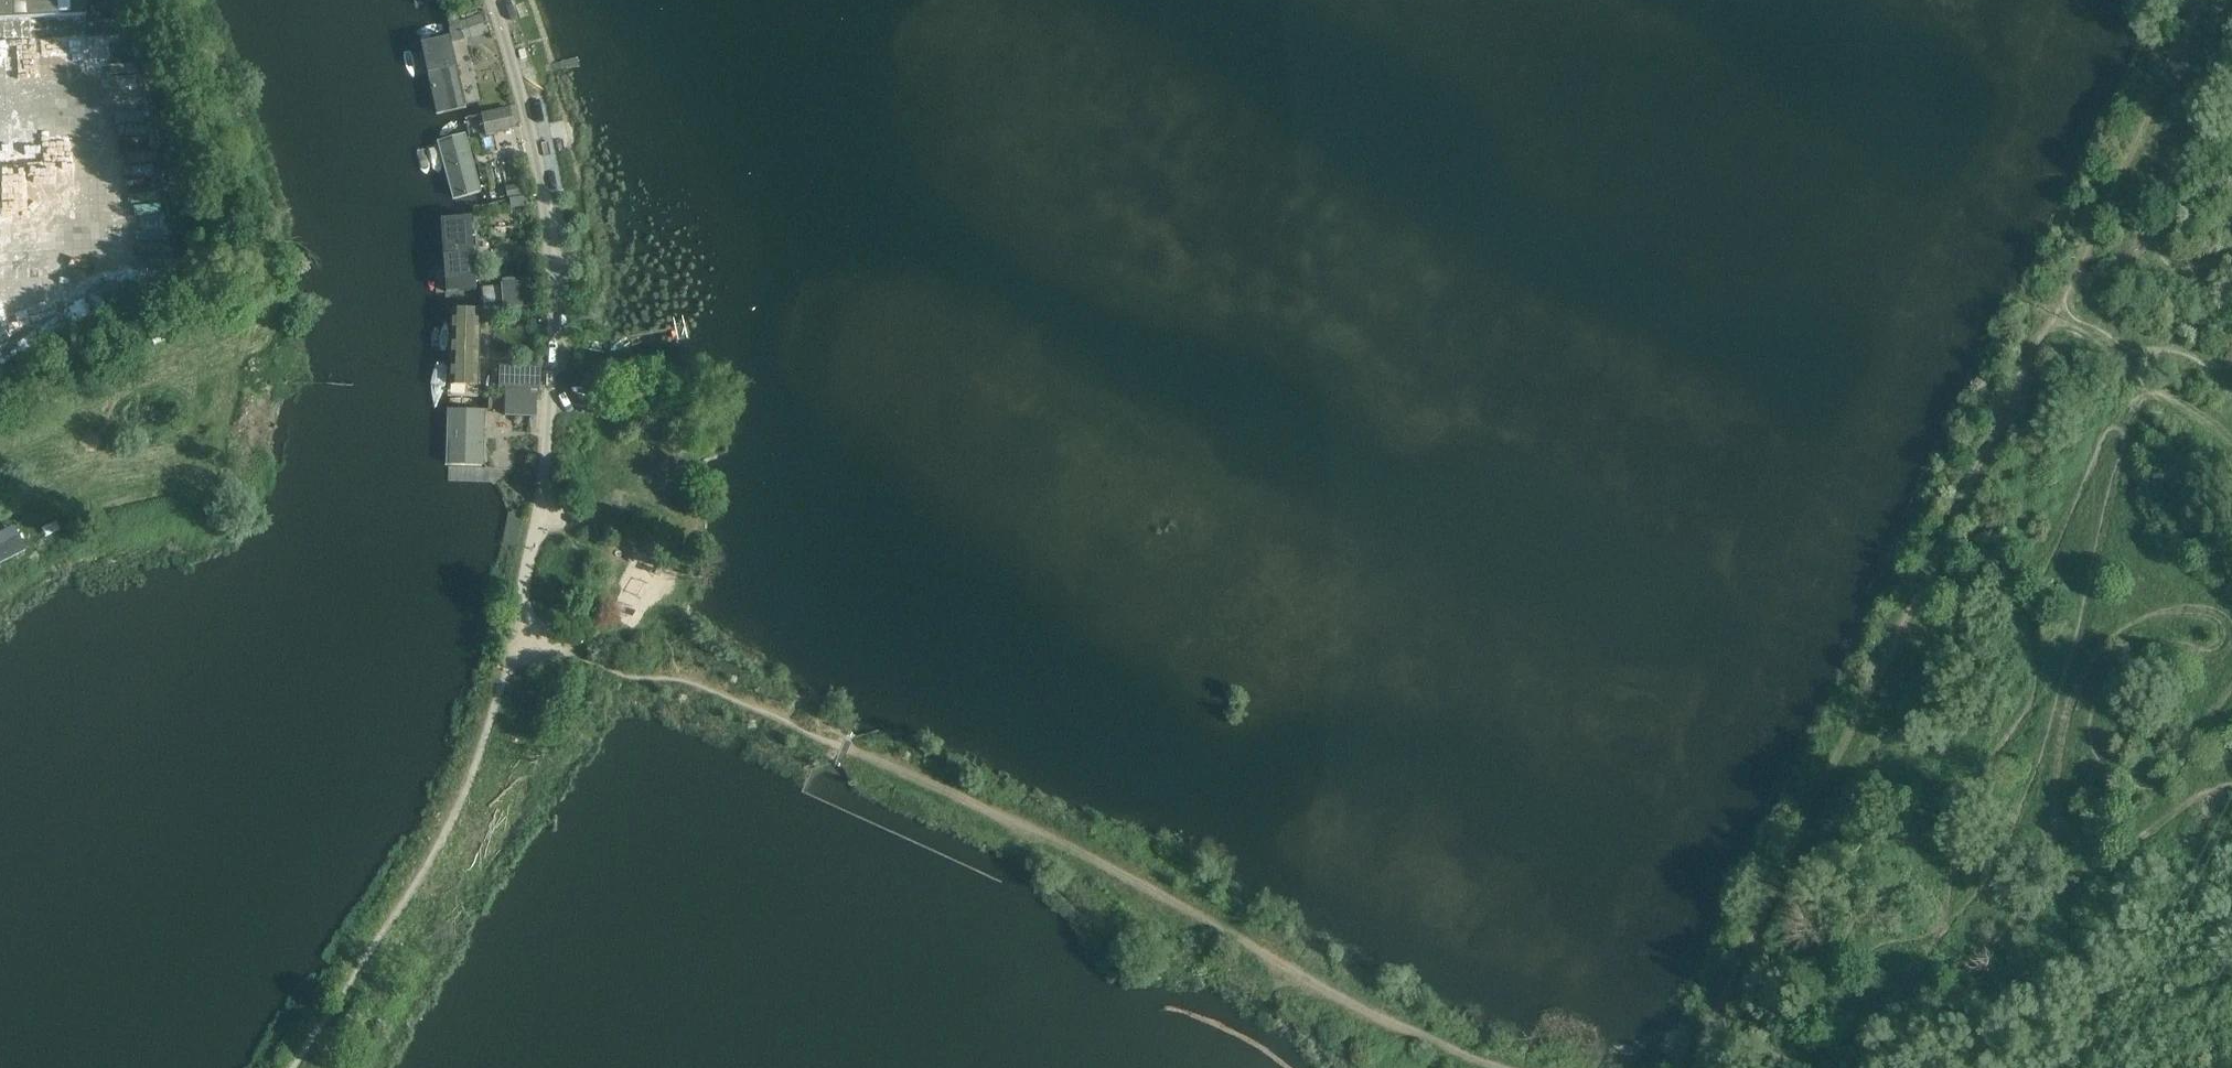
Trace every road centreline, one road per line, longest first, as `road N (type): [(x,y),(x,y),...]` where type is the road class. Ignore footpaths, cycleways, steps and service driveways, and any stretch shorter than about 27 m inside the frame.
road 1 (residential): [(524,585),(548,435),(547,273),(535,150),(488,0)]
road 2 (track): [(293,1067),(451,831),(520,635),(524,585)]

